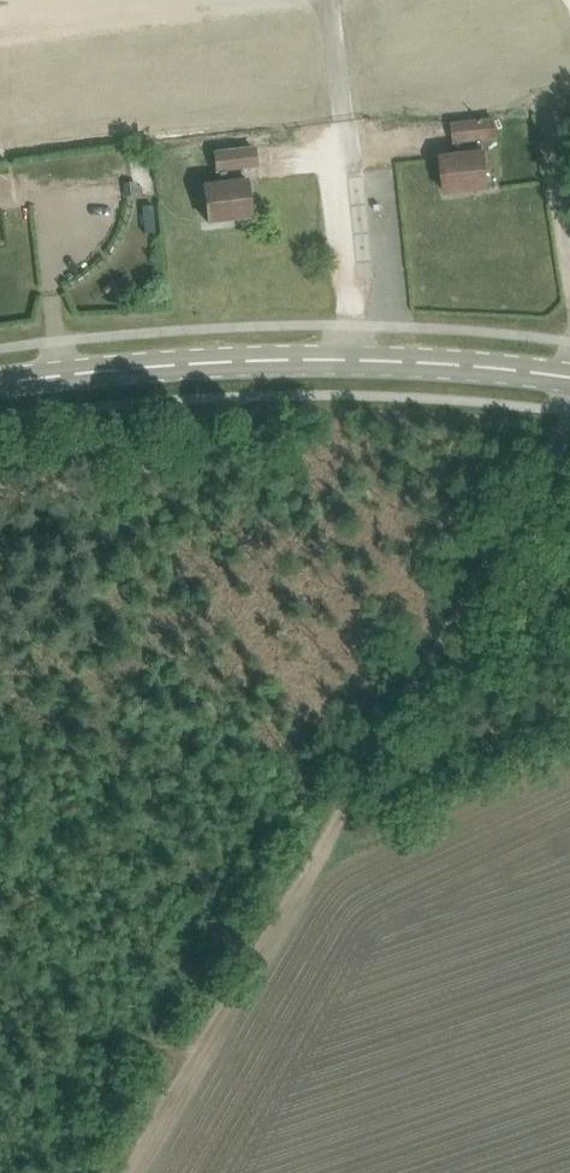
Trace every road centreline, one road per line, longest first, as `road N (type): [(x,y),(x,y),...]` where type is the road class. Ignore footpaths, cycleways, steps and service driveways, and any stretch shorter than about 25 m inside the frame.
road 1 (track): [(197,1050),(479,562),(569,419)]
road 2 (secondary): [(0,389),(357,356),(569,376)]
road 3 (track): [(125,1172),(197,1050)]

